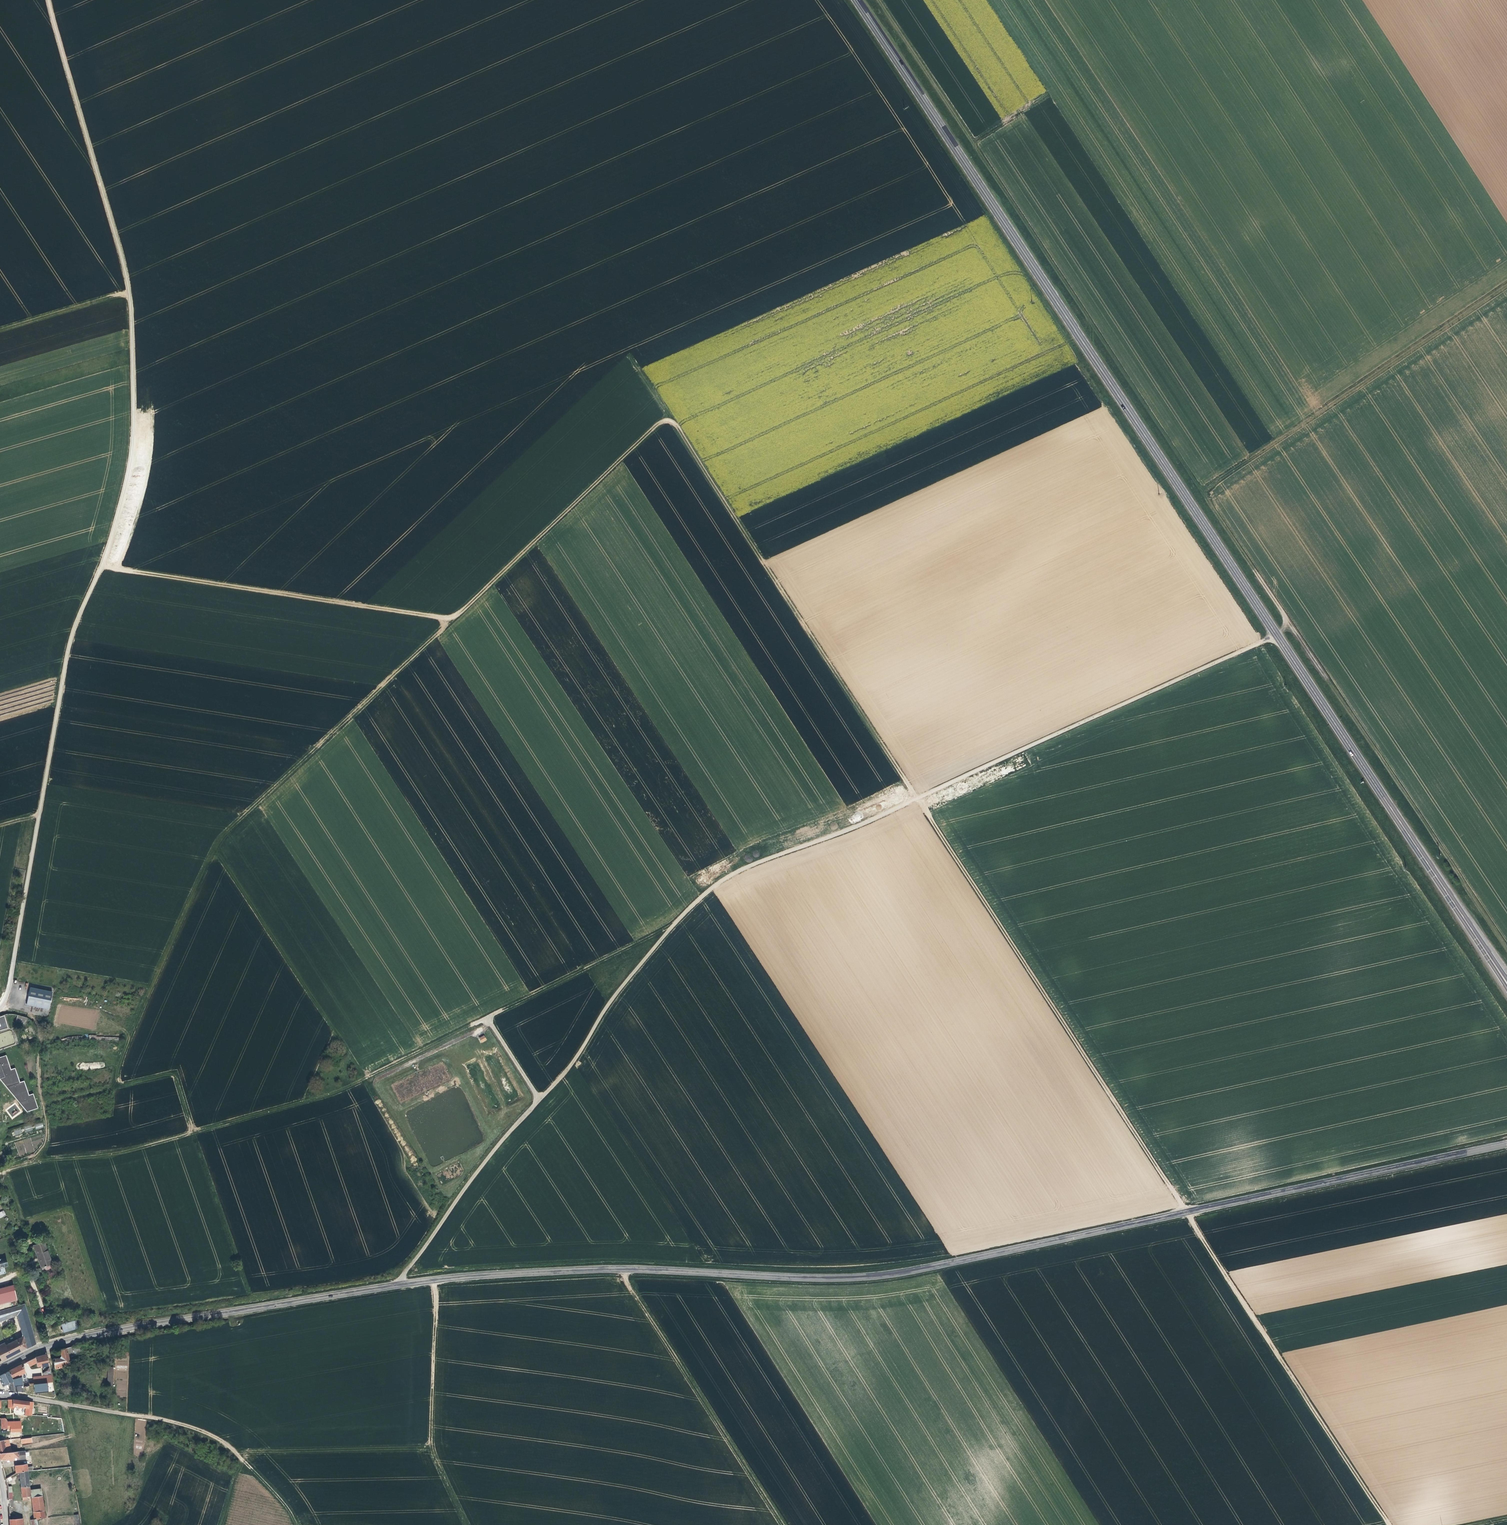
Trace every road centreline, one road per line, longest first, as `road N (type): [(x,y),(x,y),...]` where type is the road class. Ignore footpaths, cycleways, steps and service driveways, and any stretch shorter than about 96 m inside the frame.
road 1 (track): [(1187,1212),(669,412),(453,619)]
road 2 (unclassified): [(1276,635),(717,881),(610,999),(575,1059),(505,1137),(398,1284)]
road 3 (secondary): [(398,1284),(619,1269),(882,1275),(1506,1144)]
road 4 (unclassified): [(49,0),(129,292),(134,426),(103,564),(70,642),(0,1008)]
road 5 (primary): [(1276,635),(857,0)]
road 6 (track): [(674,924),(338,1092),(130,1150),(0,1174)]
road 7 (track): [(453,619),(212,854),(113,1082),(174,1074),(193,1133)]
road 8 (track): [(1506,286),(1205,491),(1256,569)]
road 9 (primary): [(1491,960),(1276,635)]
road 10 (track): [(1187,1212),(1391,1524)]
road 11 (track): [(453,619),(103,564)]
road 12 (track): [(1506,944),(1328,678)]
road 13 (secondary): [(98,1334),(398,1284)]
road 14 (track): [(781,1524),(619,1269)]
road 15 (track): [(215,848),(366,1077)]
road 16 (track): [(467,1524),(431,1448),(437,1280)]
road 17 (track): [(299,1524),(265,1480),(208,1433),(133,1414)]
road 18 (track): [(431,1448),(235,1452)]
road 19 (track): [(1,1007),(40,1026),(48,1127),(39,1161)]
road 20 (residential): [(0,1394),(133,1414)]
road 21 (track): [(0,330),(129,292)]

